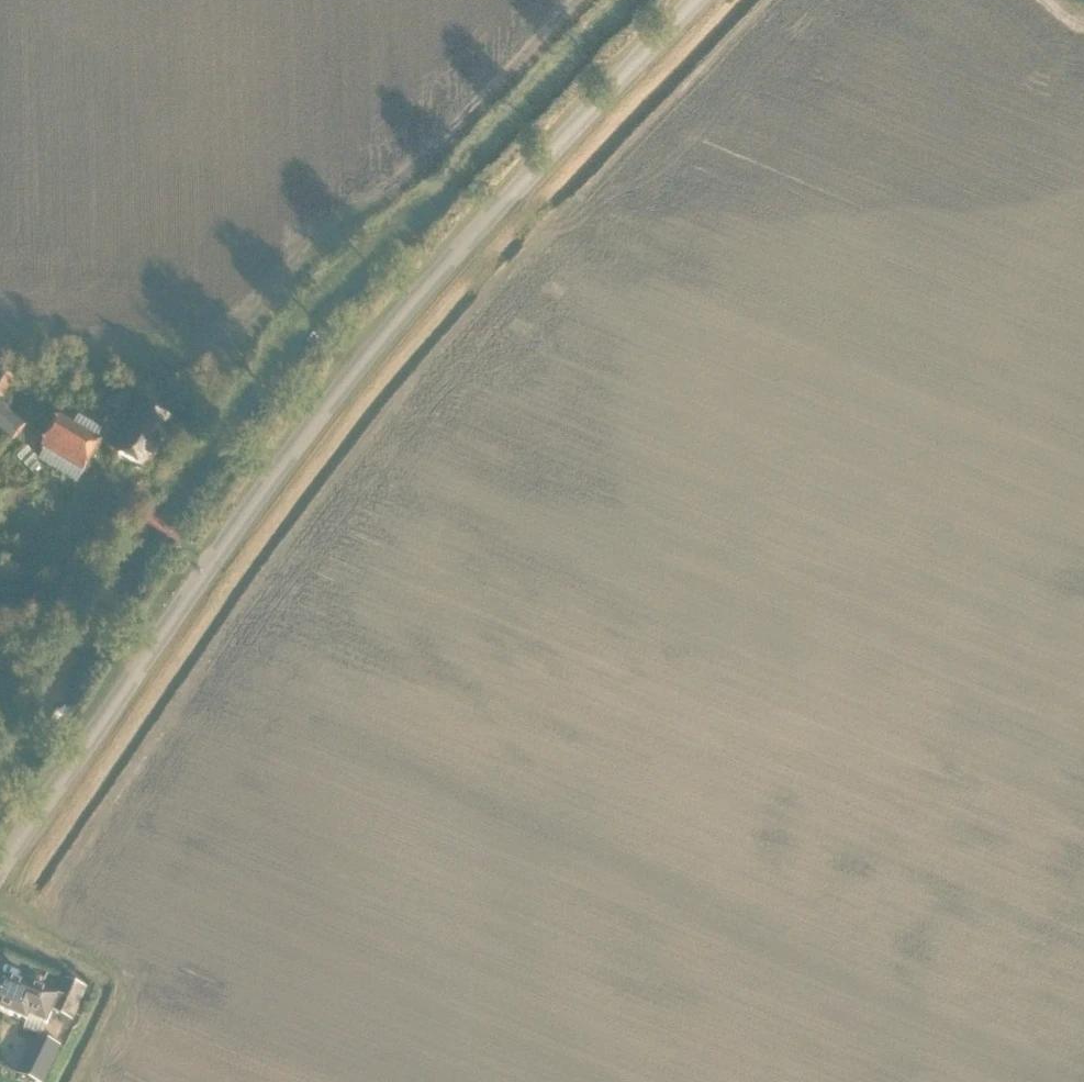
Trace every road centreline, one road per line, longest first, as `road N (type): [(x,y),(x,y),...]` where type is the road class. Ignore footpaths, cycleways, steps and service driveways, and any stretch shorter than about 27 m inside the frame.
road 1 (tertiary): [(0,871),(322,424),(702,0)]

